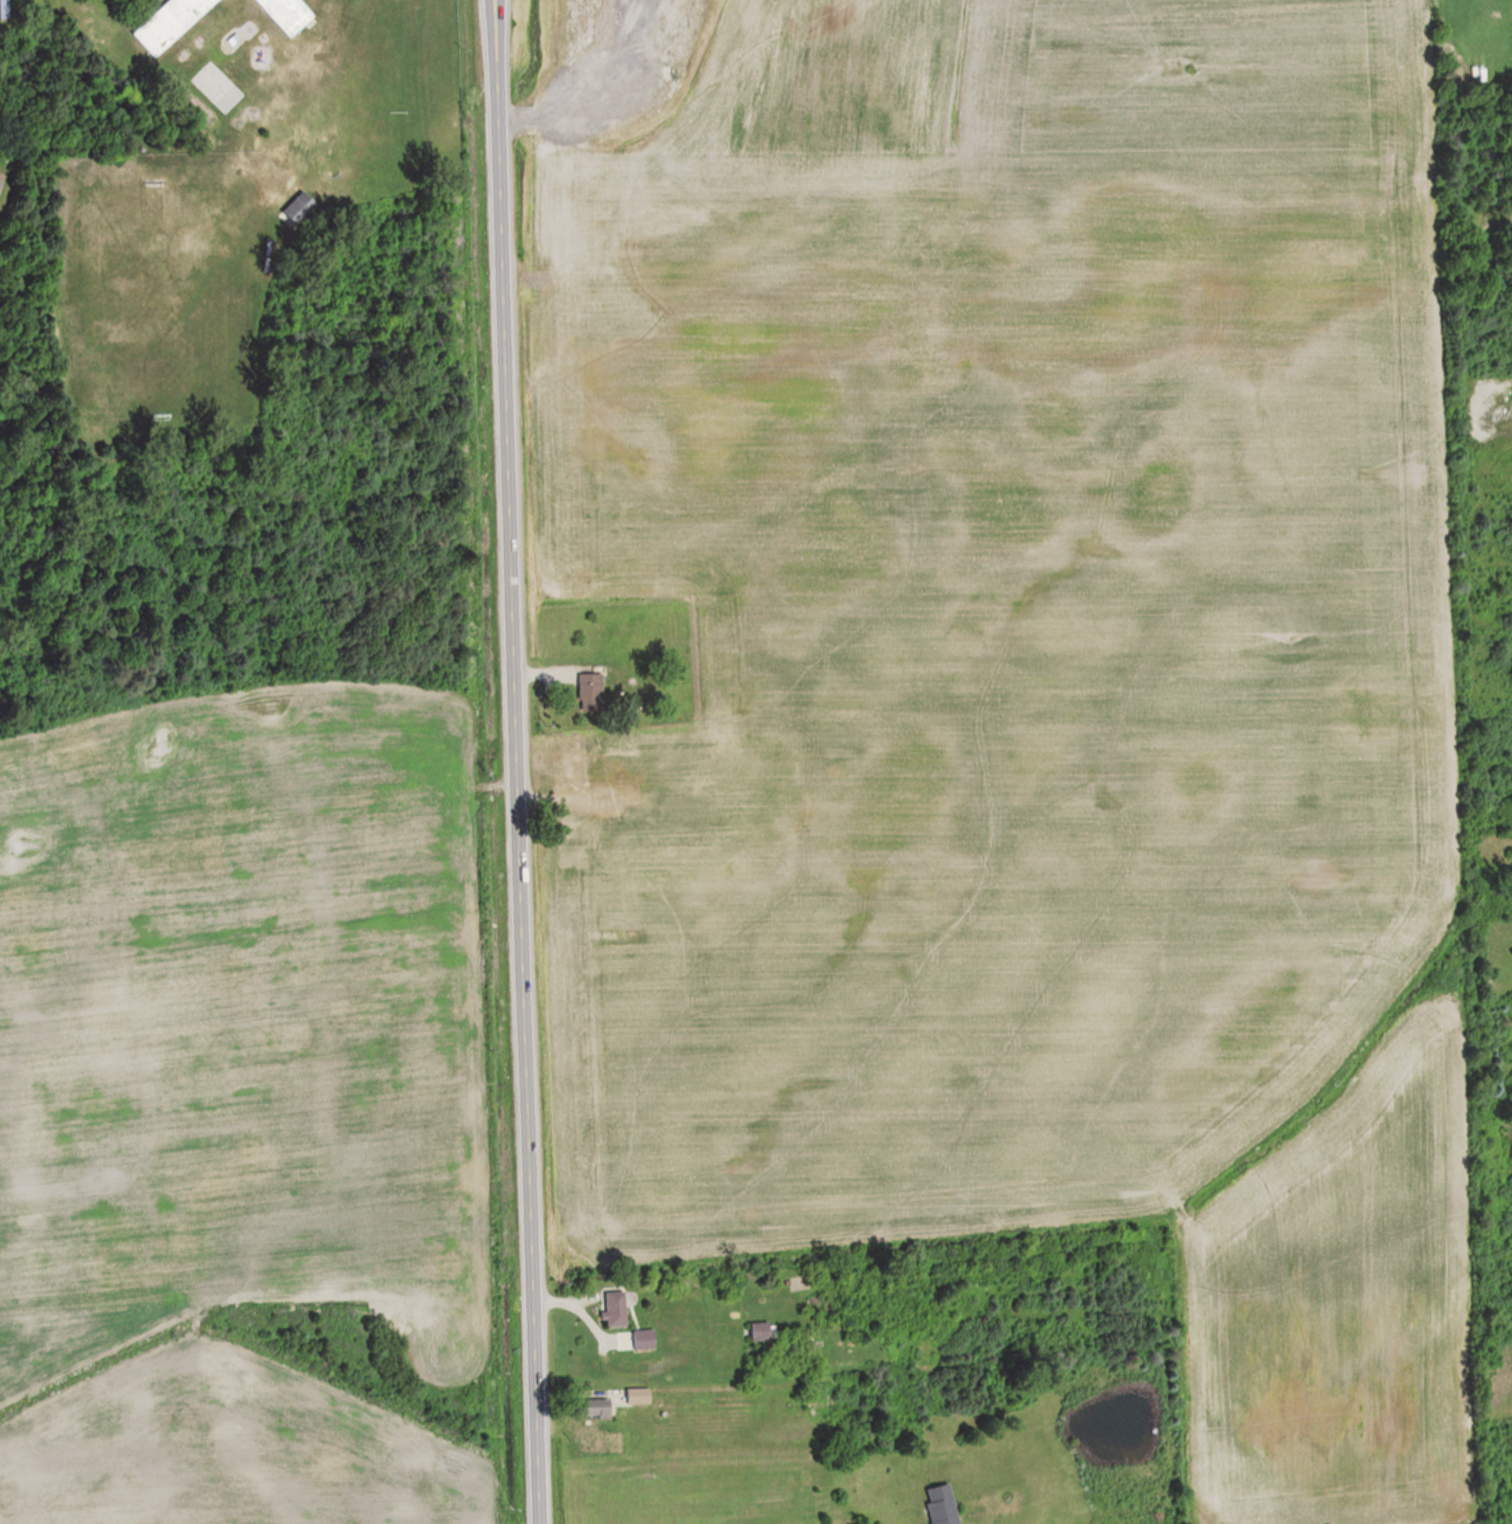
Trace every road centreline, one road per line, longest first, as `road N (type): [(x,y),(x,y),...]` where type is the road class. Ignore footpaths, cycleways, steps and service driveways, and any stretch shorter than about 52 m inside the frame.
road 1 (tertiary): [(533,1523),(489,0)]

